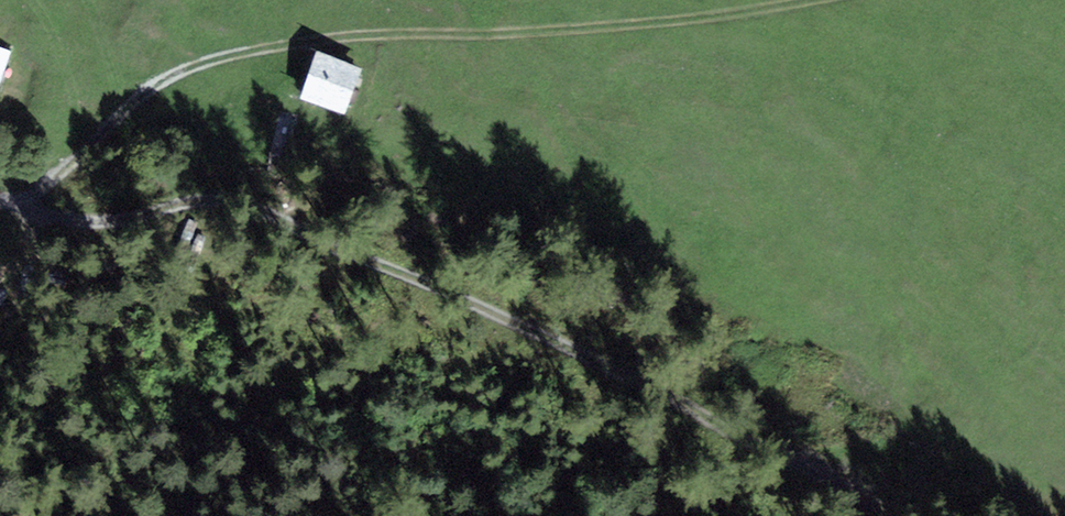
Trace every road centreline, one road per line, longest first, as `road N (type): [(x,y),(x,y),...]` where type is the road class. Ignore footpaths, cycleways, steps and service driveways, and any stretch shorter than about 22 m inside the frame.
road 1 (track): [(0,199),(52,224),(214,200),(253,204),(655,393),(792,473),(844,515)]
road 2 (track): [(20,209),(94,156),(135,111),(204,68),(284,51),(649,35),(811,14),(858,0)]

